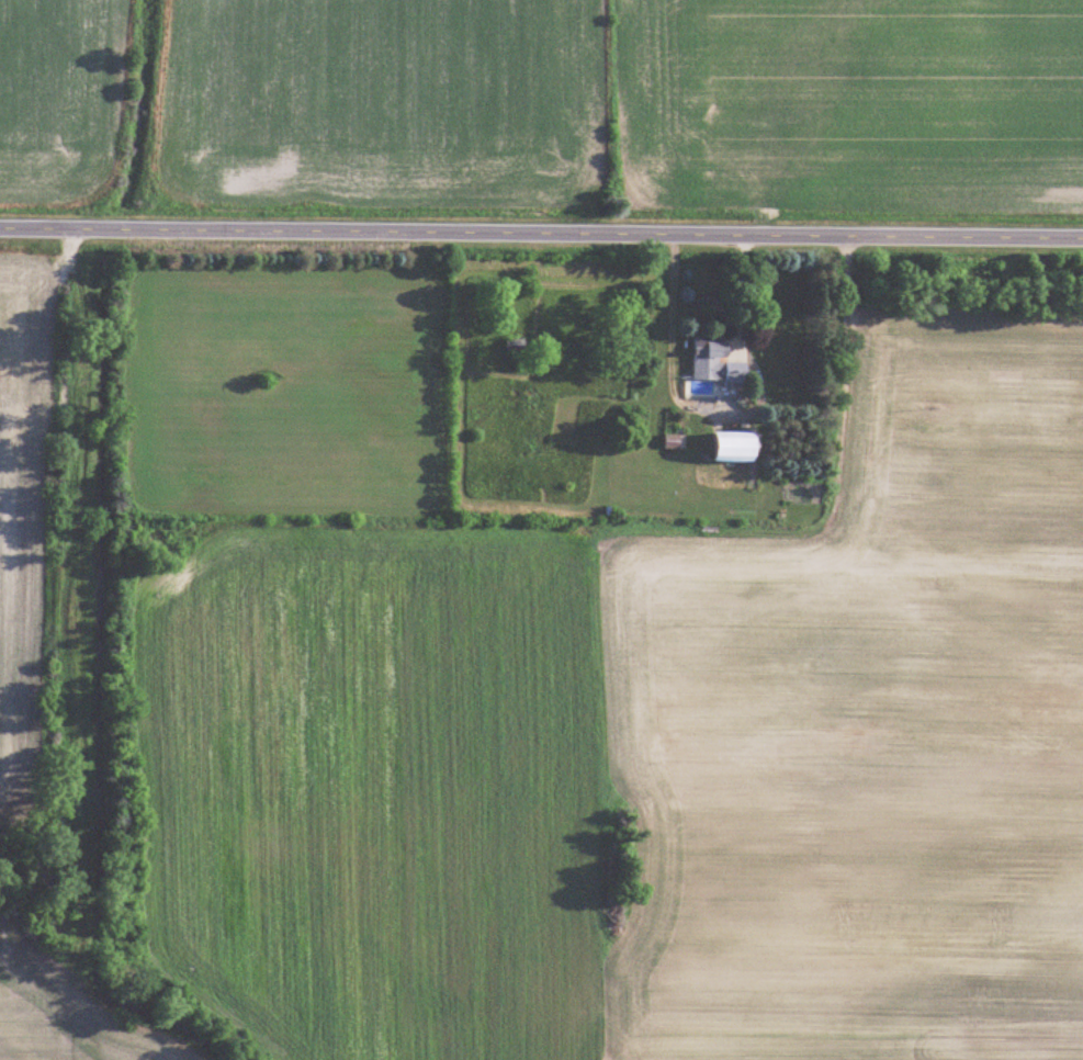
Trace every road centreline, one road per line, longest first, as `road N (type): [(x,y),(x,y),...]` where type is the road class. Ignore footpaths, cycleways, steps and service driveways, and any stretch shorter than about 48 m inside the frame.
road 1 (tertiary): [(1082,237),(0,222)]

